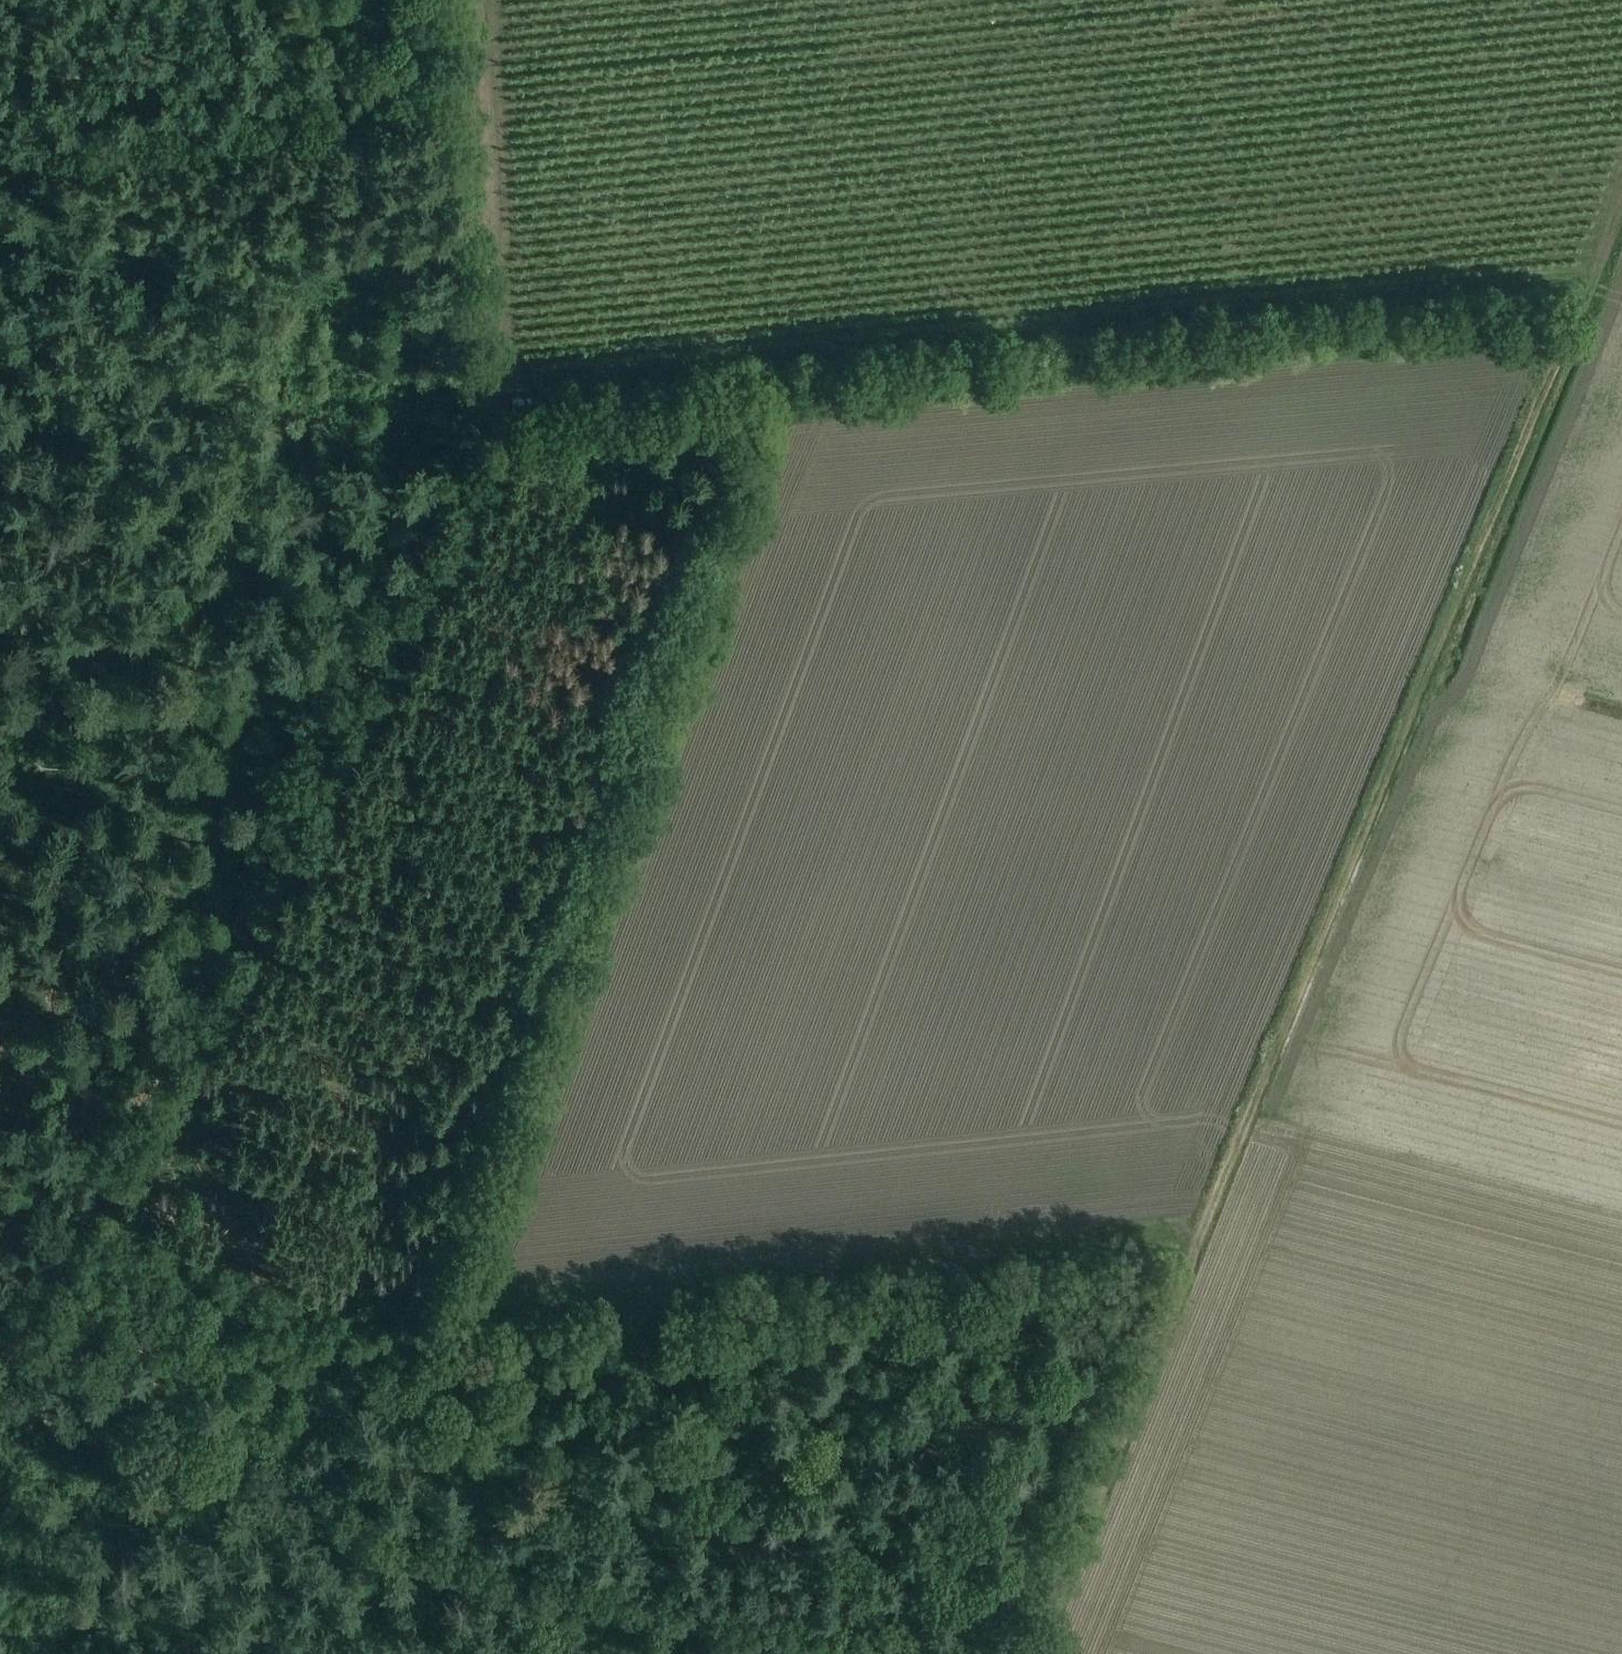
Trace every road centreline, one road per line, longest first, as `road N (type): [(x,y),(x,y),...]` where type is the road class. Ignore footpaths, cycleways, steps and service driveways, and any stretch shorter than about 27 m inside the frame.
road 1 (track): [(478,0),(492,384),(3,1383),(534,1571),(778,1619),(1029,1649)]
road 2 (track): [(1621,207),(1029,1649)]

